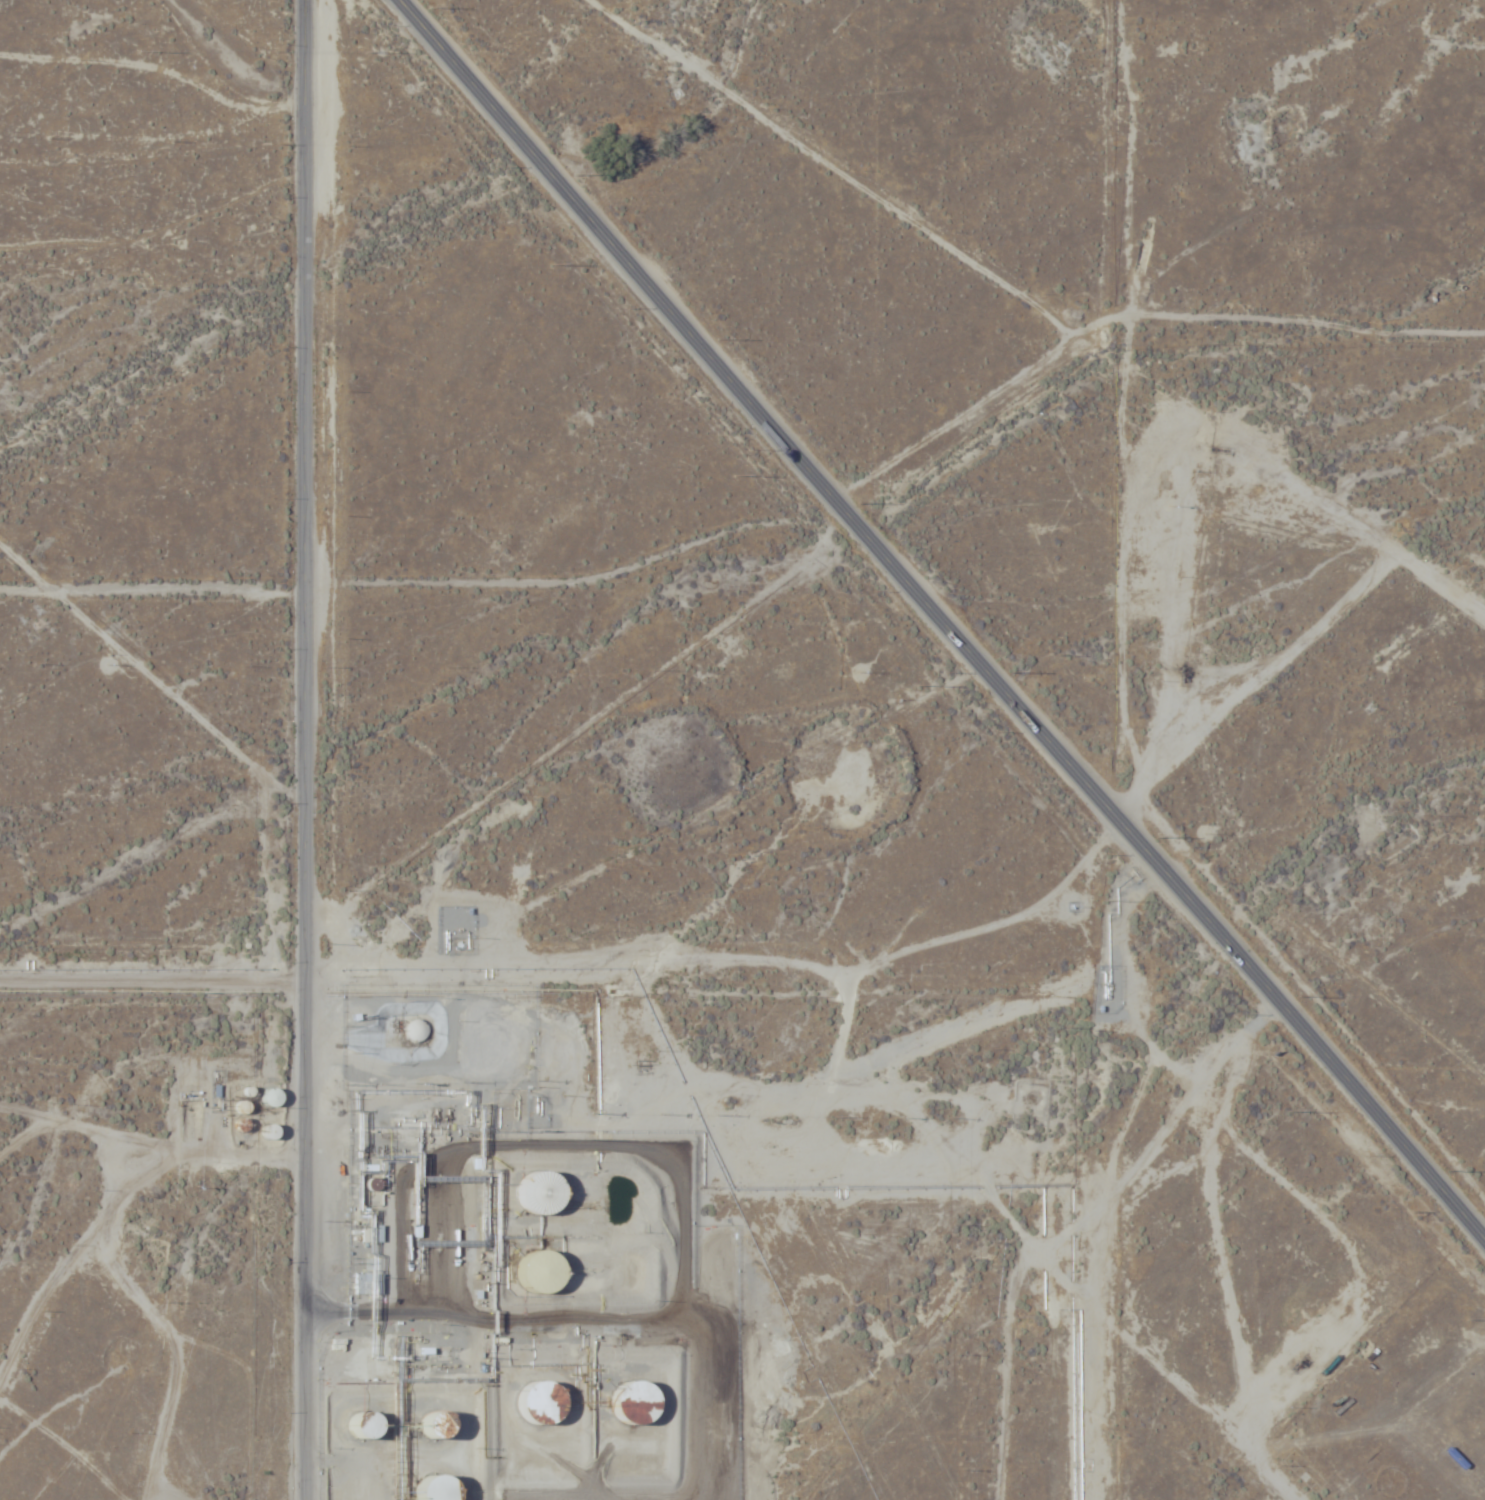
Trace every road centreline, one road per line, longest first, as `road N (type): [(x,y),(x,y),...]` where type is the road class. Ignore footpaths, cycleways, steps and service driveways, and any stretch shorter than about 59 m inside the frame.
road 1 (primary): [(1484,1226),(1266,973),(376,0)]
road 2 (secondary): [(310,1499),(309,301),(318,172),(311,0)]

